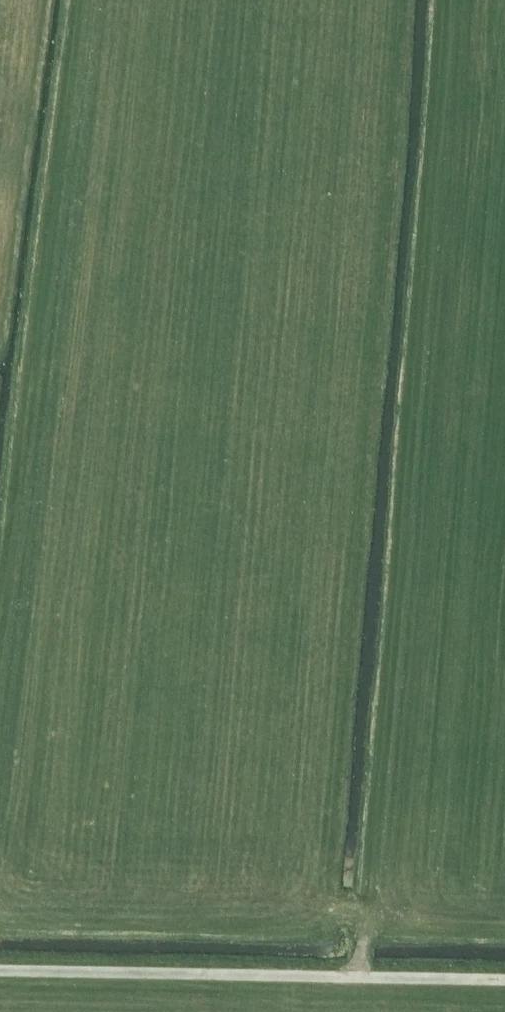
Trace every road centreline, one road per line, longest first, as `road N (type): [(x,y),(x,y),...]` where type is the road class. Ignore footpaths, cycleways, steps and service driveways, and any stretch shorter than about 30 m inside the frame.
road 1 (track): [(0,975),(504,982)]

